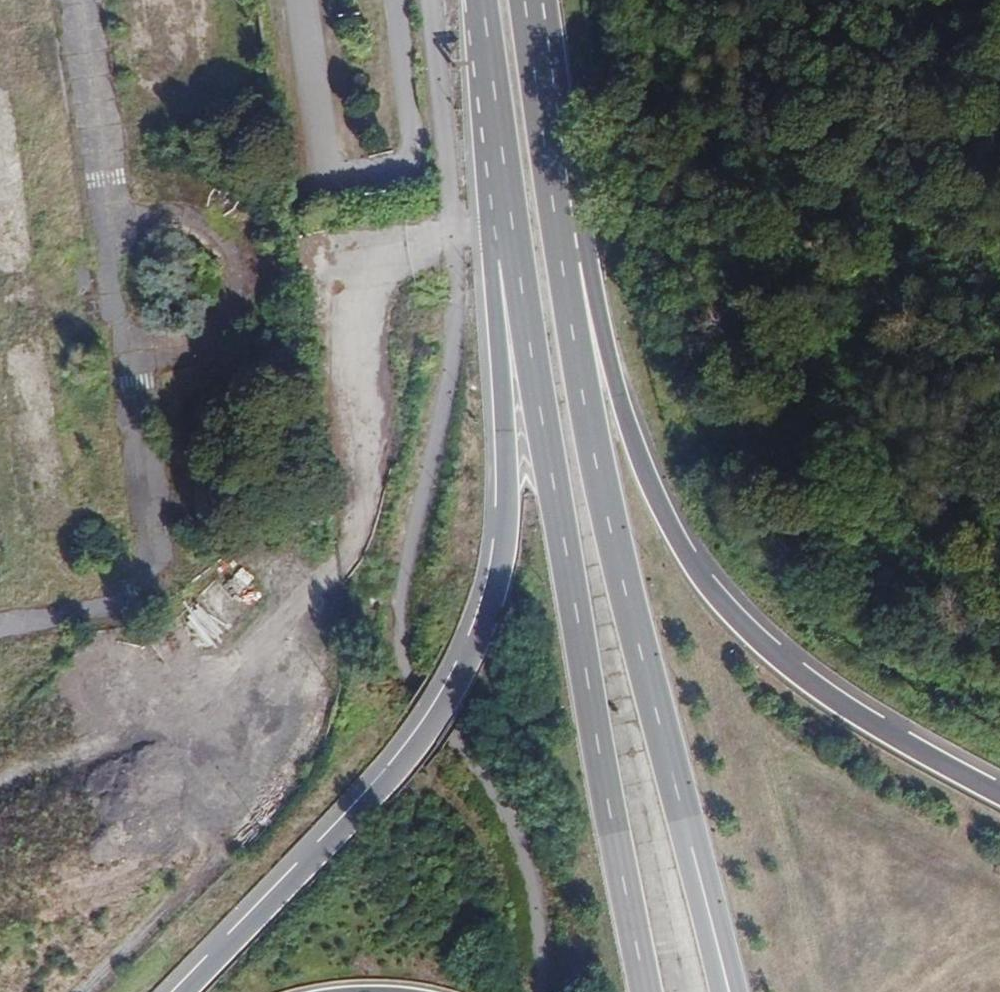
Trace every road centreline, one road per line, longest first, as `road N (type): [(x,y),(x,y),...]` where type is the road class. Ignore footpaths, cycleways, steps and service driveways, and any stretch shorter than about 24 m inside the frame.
road 1 (motorway): [(511,235),(505,534),(491,606),(460,682),(380,792),(185,991)]
road 2 (motorway): [(999,791),(845,708),(753,634),(688,558),(639,453),(562,178)]
road 3 (primary): [(715,933),(609,515),(562,178)]
road 4 (primary): [(511,235),(648,991)]
road 5 (track): [(128,338),(162,533),(156,566),(139,599),(0,623)]
road 6 (track): [(226,262),(203,225),(184,214),(140,213),(104,238),(91,282),(109,324),(150,346),(194,338),(223,305),(228,284)]
road 7 (unclassified): [(267,813),(85,991)]
road 8 (primary): [(482,0),(511,235)]
road 9 (track): [(87,0),(120,222)]
road 10 (primary): [(562,178),(538,0)]

